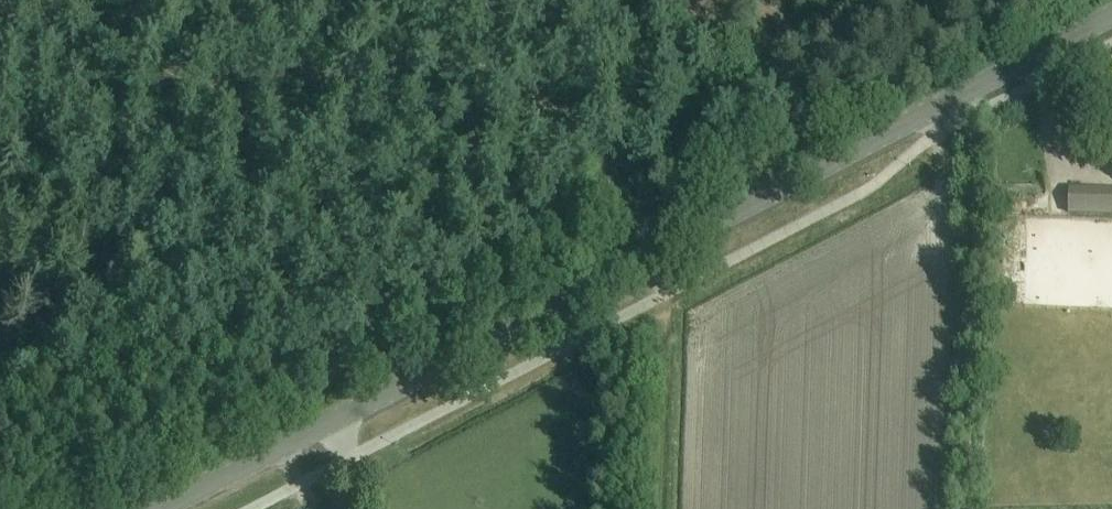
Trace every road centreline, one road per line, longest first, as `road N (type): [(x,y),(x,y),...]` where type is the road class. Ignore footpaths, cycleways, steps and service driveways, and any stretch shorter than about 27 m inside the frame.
road 1 (tertiary): [(168,508),(1111,16)]
road 2 (track): [(0,21),(227,89),(448,66),(494,77),(610,164)]
road 3 (track): [(922,0),(879,31),(691,111),(610,164)]

